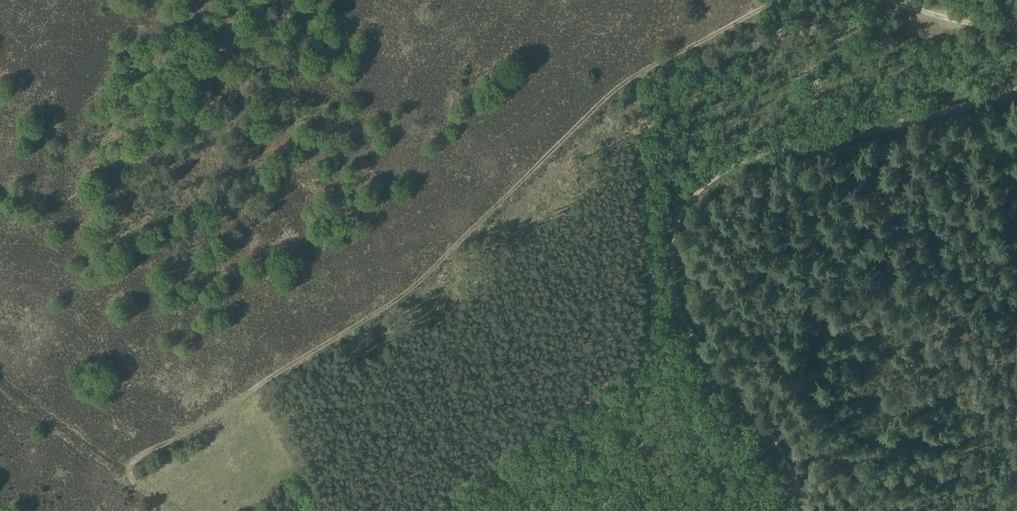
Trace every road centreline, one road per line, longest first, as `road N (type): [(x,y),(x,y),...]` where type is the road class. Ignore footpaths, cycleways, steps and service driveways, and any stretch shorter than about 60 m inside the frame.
road 1 (track): [(193,431),(382,309),(625,83),(775,0)]
road 2 (track): [(822,510),(785,433),(691,312),(677,238),(688,213),(722,179),(1016,100)]
road 3 (track): [(885,0),(1016,30)]
road 4 (track): [(193,431),(135,467),(129,480),(160,510)]

